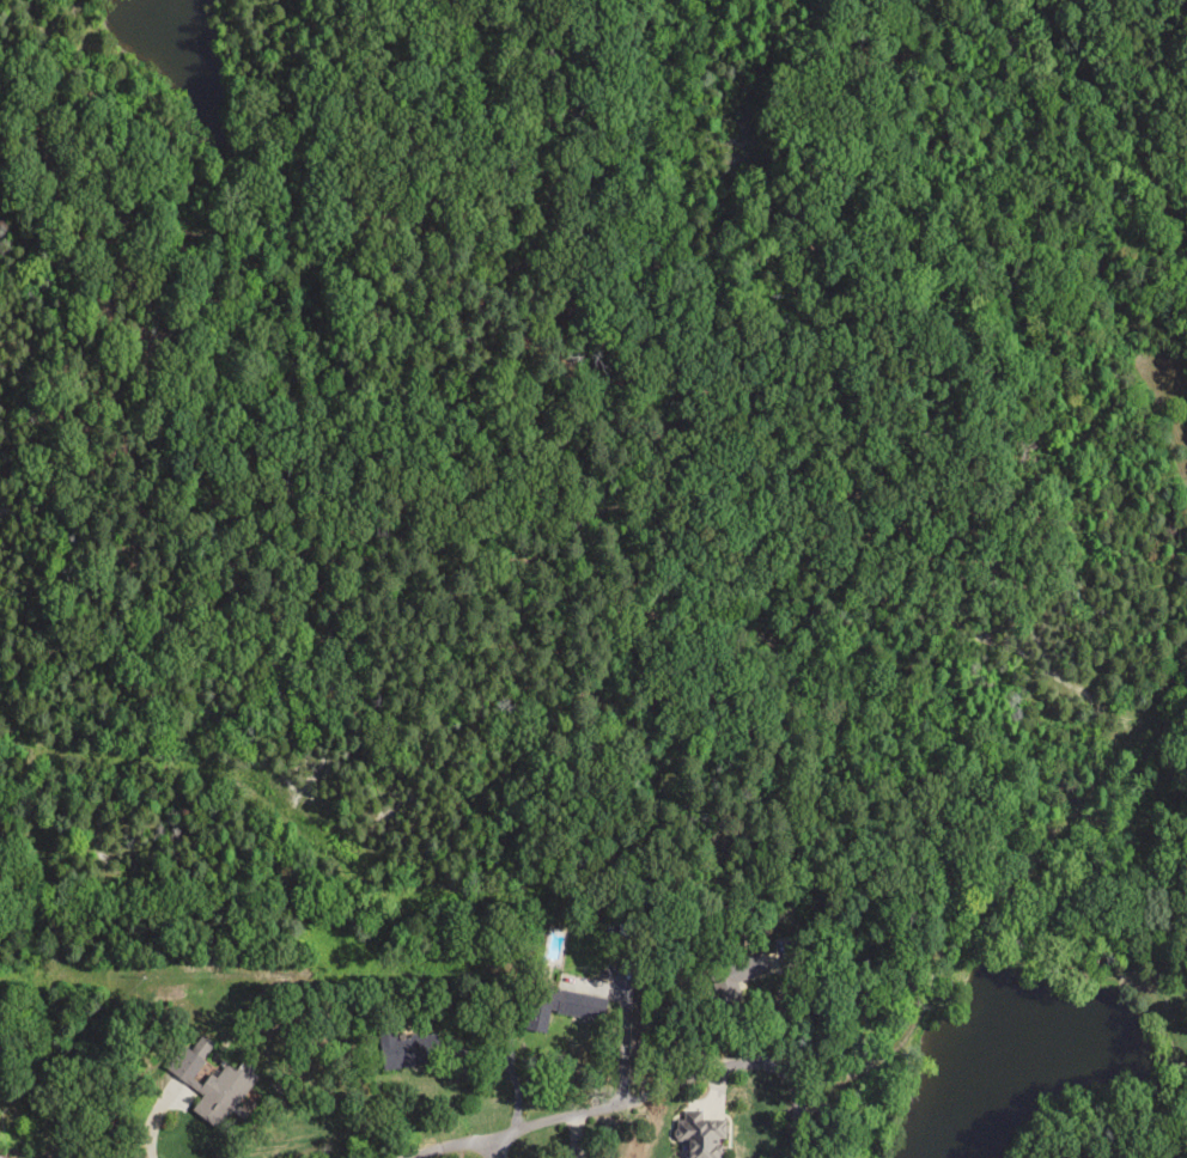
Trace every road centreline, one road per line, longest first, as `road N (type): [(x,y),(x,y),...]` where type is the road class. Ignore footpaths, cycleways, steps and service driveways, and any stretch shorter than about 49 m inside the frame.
road 1 (residential): [(777,1157),(778,1105),(747,1080),(450,1157)]

